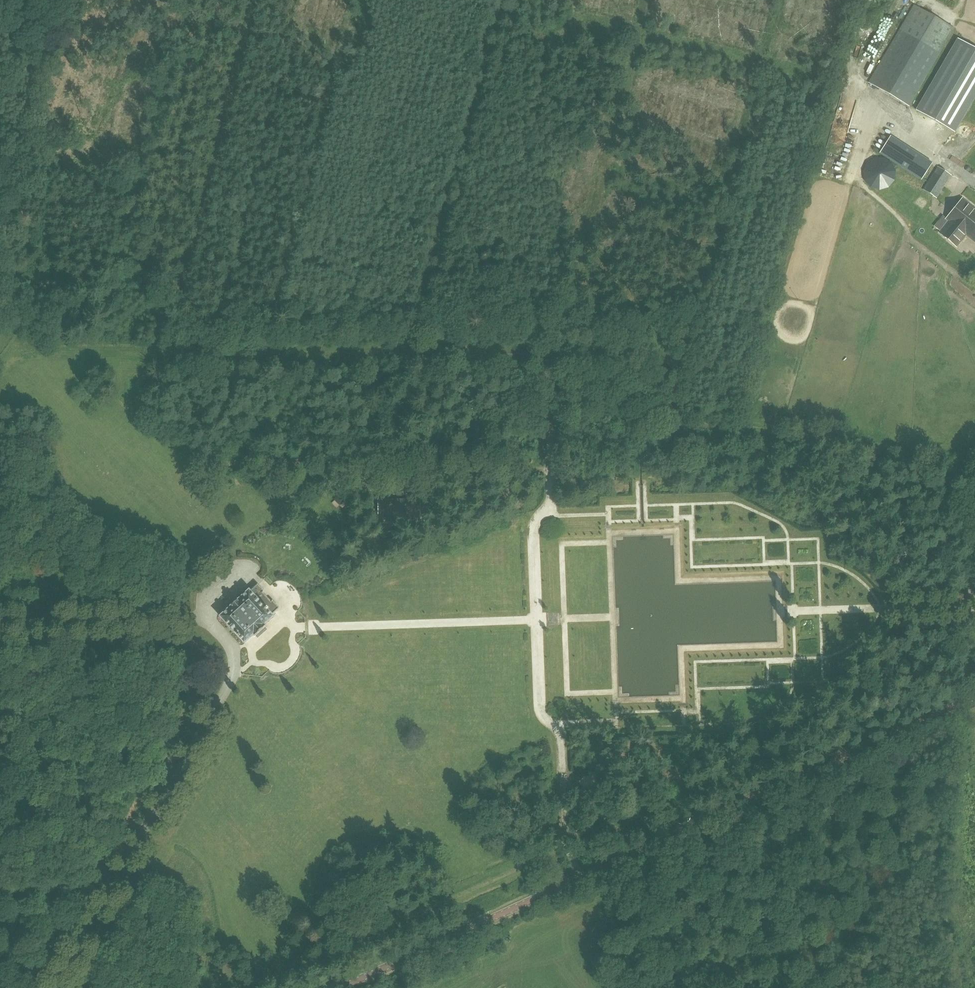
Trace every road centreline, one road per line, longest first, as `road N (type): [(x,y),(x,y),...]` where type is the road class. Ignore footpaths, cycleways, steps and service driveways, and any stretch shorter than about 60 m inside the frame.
road 1 (track): [(0,373),(14,358),(38,350),(682,357),(666,426),(821,438),(969,465),(974,615)]
road 2 (unclassified): [(325,987),(974,694)]
road 3 (track): [(559,848),(252,987)]
road 4 (track): [(0,624),(202,618)]
road 5 (track): [(970,608),(789,612)]
road 6 (track): [(126,868),(84,853),(0,856)]

